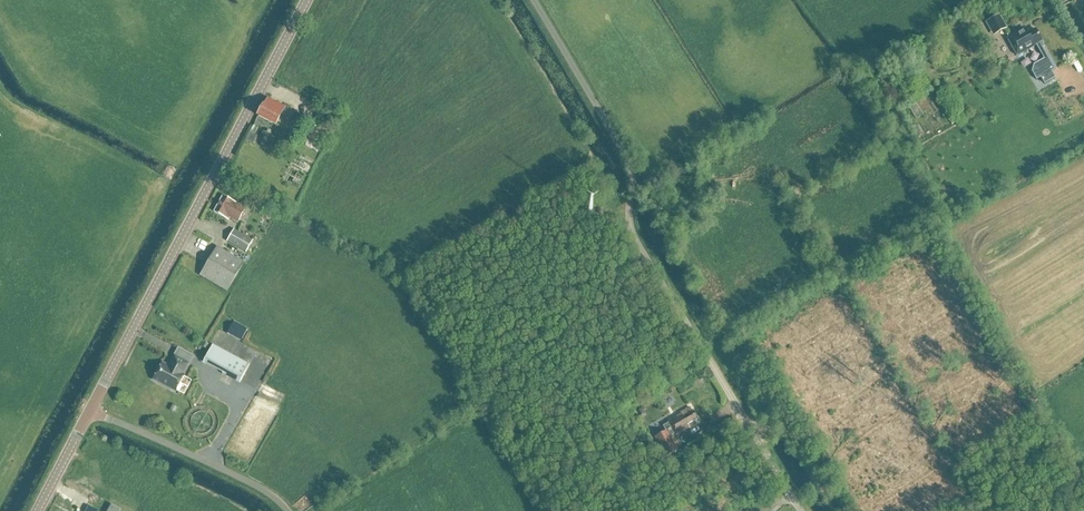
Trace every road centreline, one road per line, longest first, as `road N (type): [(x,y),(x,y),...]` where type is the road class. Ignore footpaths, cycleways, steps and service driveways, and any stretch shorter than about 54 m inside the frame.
road 1 (unclassified): [(801,510),(633,234),(630,162),(533,0)]
road 2 (tertiary): [(90,410),(308,0)]
road 3 (unclassified): [(288,510),(256,486),(90,410)]

